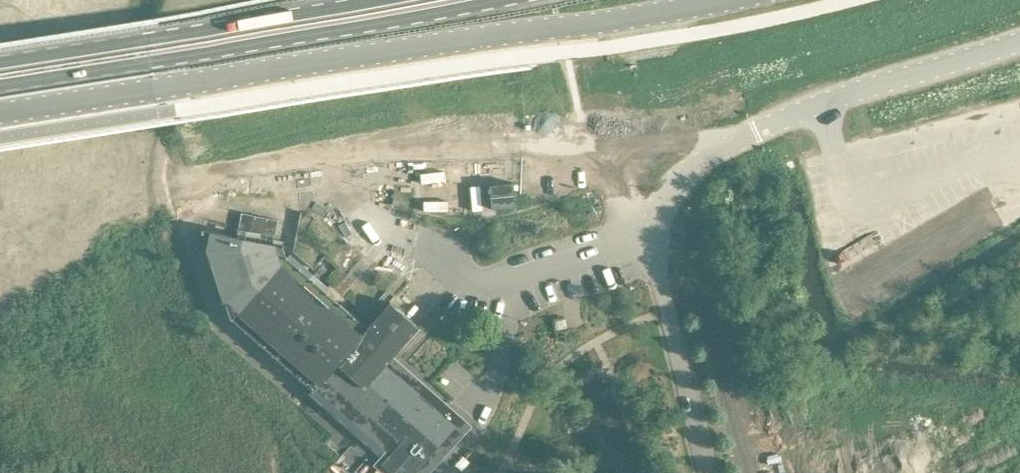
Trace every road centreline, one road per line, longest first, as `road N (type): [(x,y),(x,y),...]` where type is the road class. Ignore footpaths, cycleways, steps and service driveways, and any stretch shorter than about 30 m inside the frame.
road 1 (unclassified): [(0,112),(714,0)]
road 2 (unclassified): [(710,472),(654,241),(667,190),(707,155),(756,131),(1019,38)]
road 3 (trunk): [(0,84),(497,0)]
road 4 (trunk): [(370,0),(0,61)]

